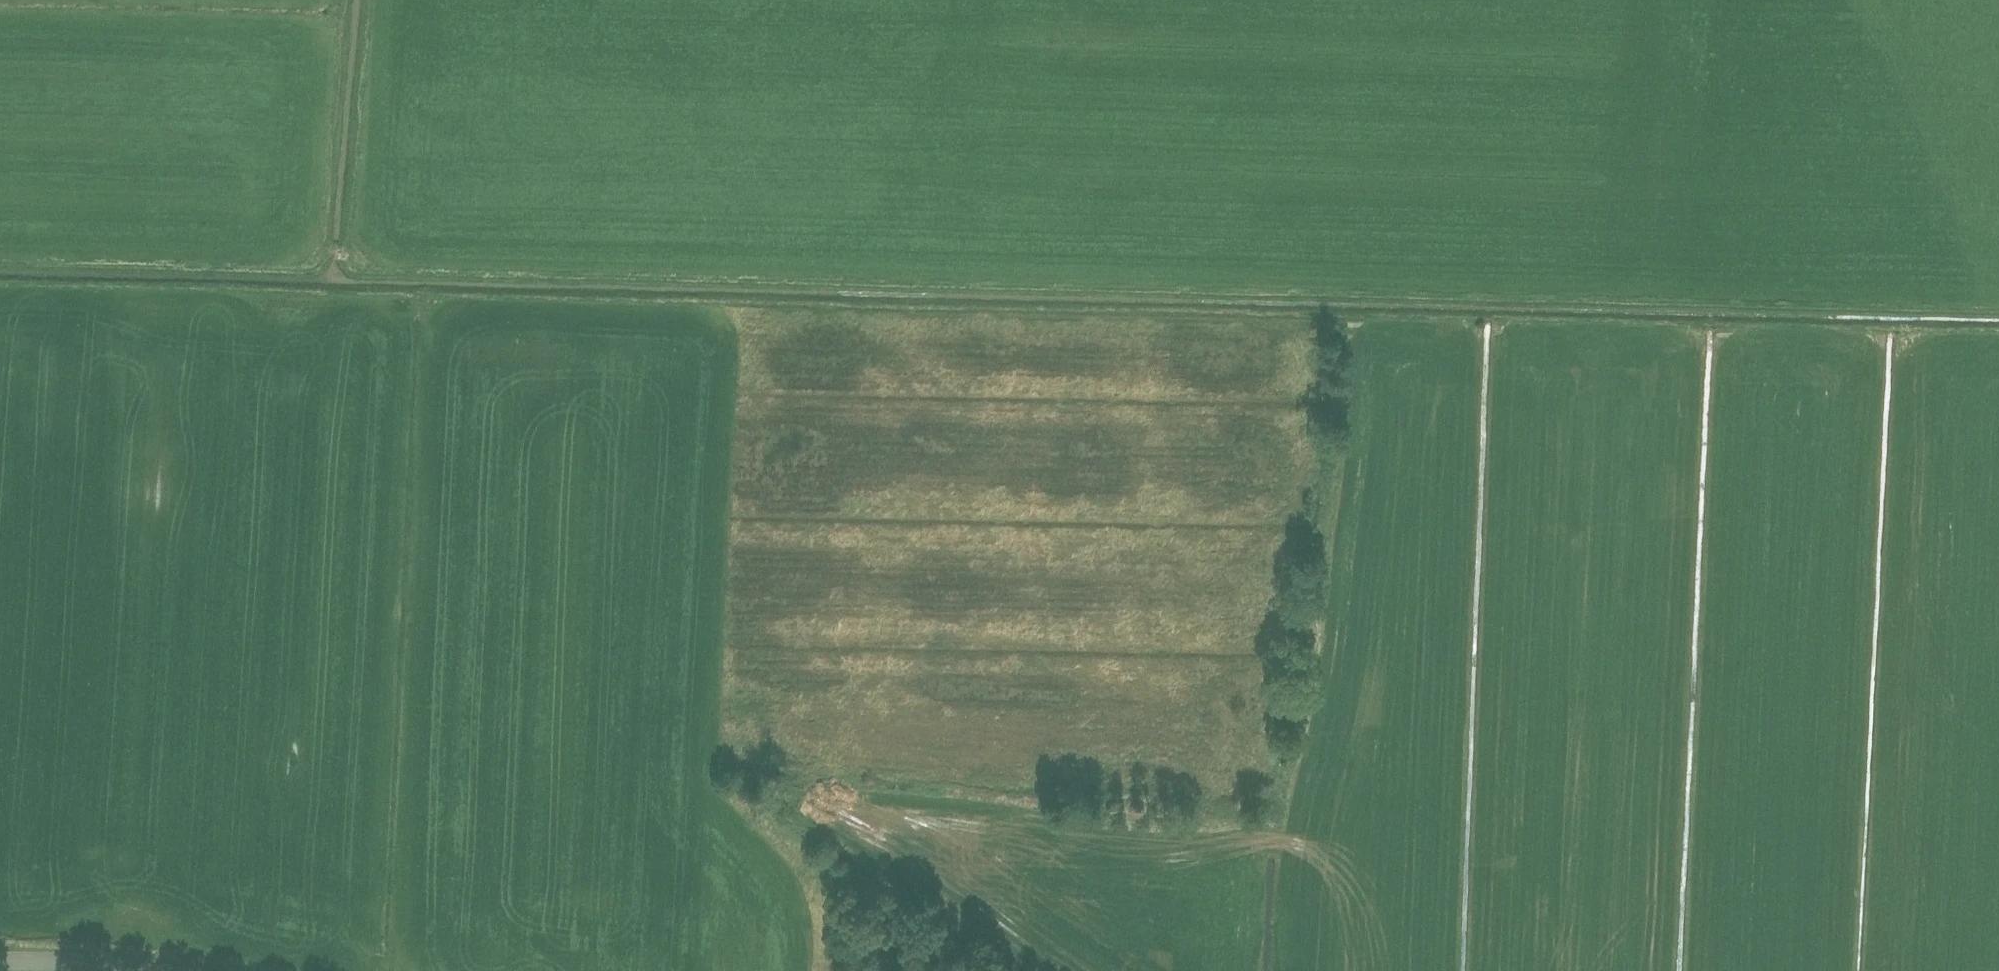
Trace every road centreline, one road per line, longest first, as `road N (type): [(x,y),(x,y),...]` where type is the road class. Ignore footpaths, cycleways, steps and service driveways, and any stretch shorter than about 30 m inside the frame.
road 1 (tertiary): [(144,970),(78,962),(0,965)]

